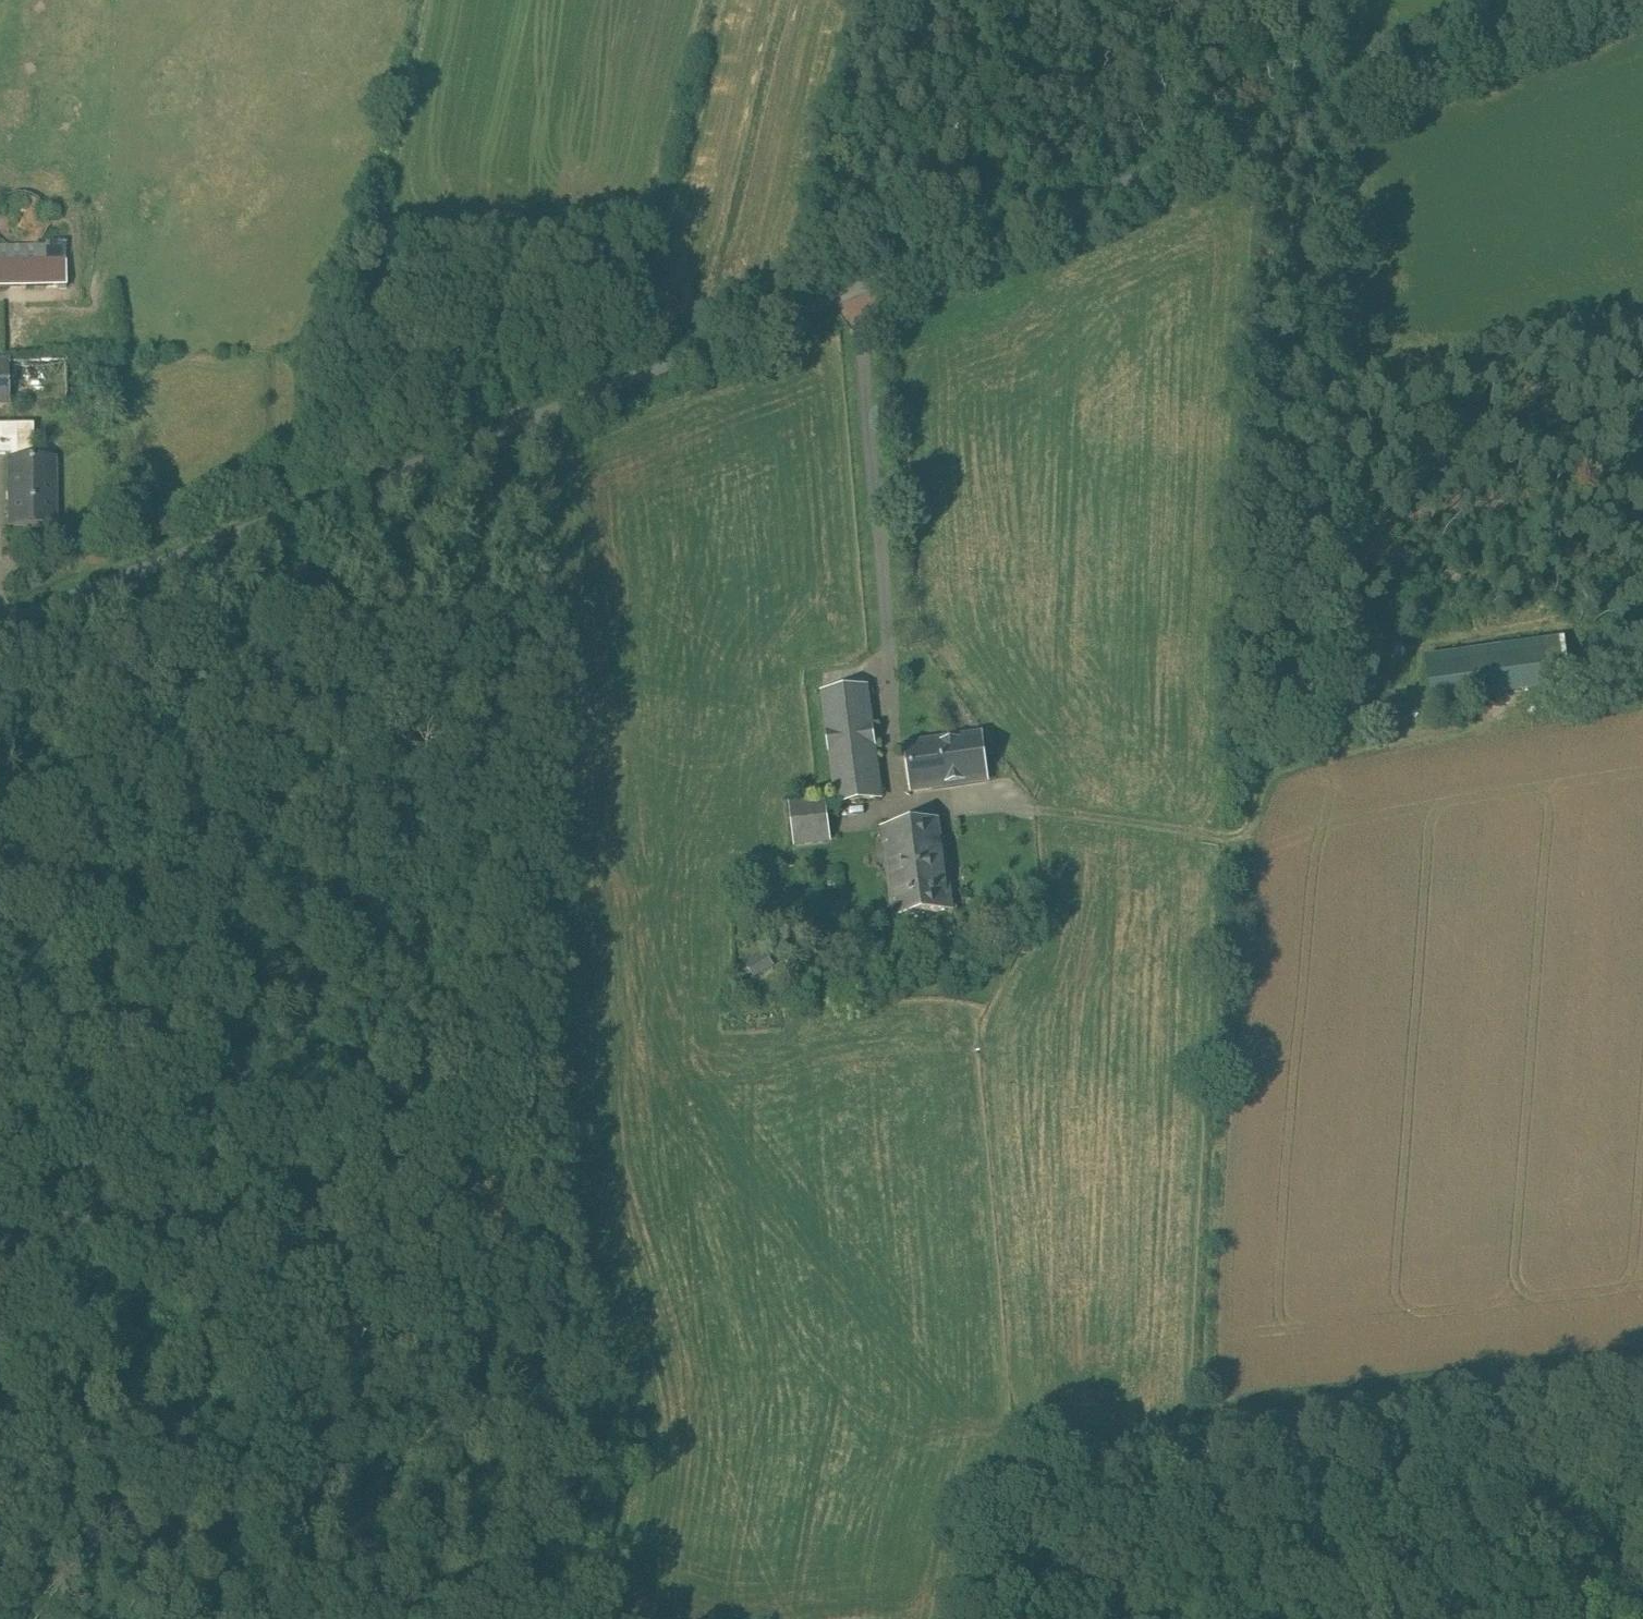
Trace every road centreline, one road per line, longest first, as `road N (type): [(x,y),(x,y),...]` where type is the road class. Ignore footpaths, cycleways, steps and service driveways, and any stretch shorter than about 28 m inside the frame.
road 1 (unclassified): [(0,625),(1587,0)]
road 2 (track): [(1353,750),(1273,769),(1253,828),(1243,835),(1022,806)]
road 3 (track): [(1038,1618),(1061,1477)]

